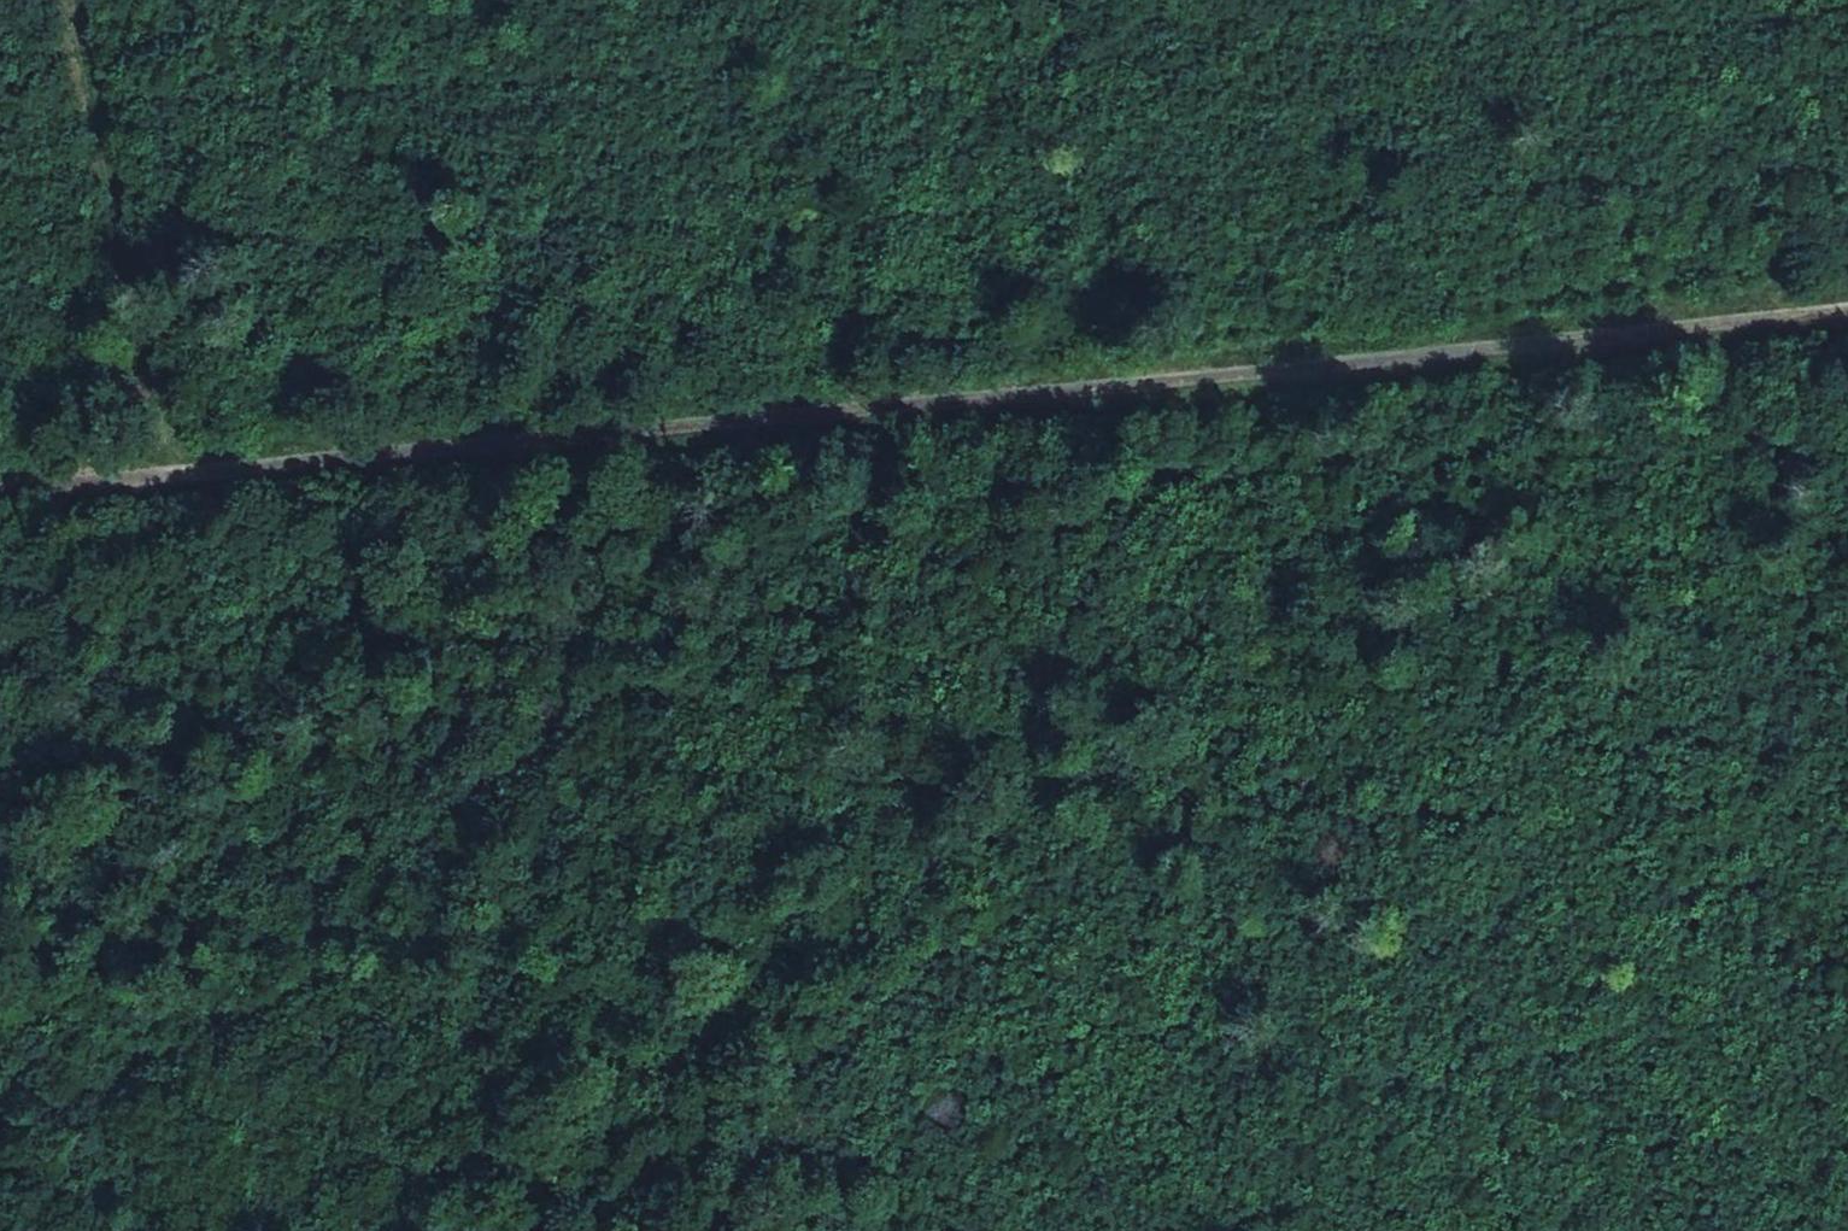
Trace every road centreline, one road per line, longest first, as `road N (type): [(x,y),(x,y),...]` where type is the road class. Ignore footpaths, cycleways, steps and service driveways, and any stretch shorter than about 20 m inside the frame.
road 1 (track): [(1847,316),(190,491)]
road 2 (track): [(190,491),(0,511)]

